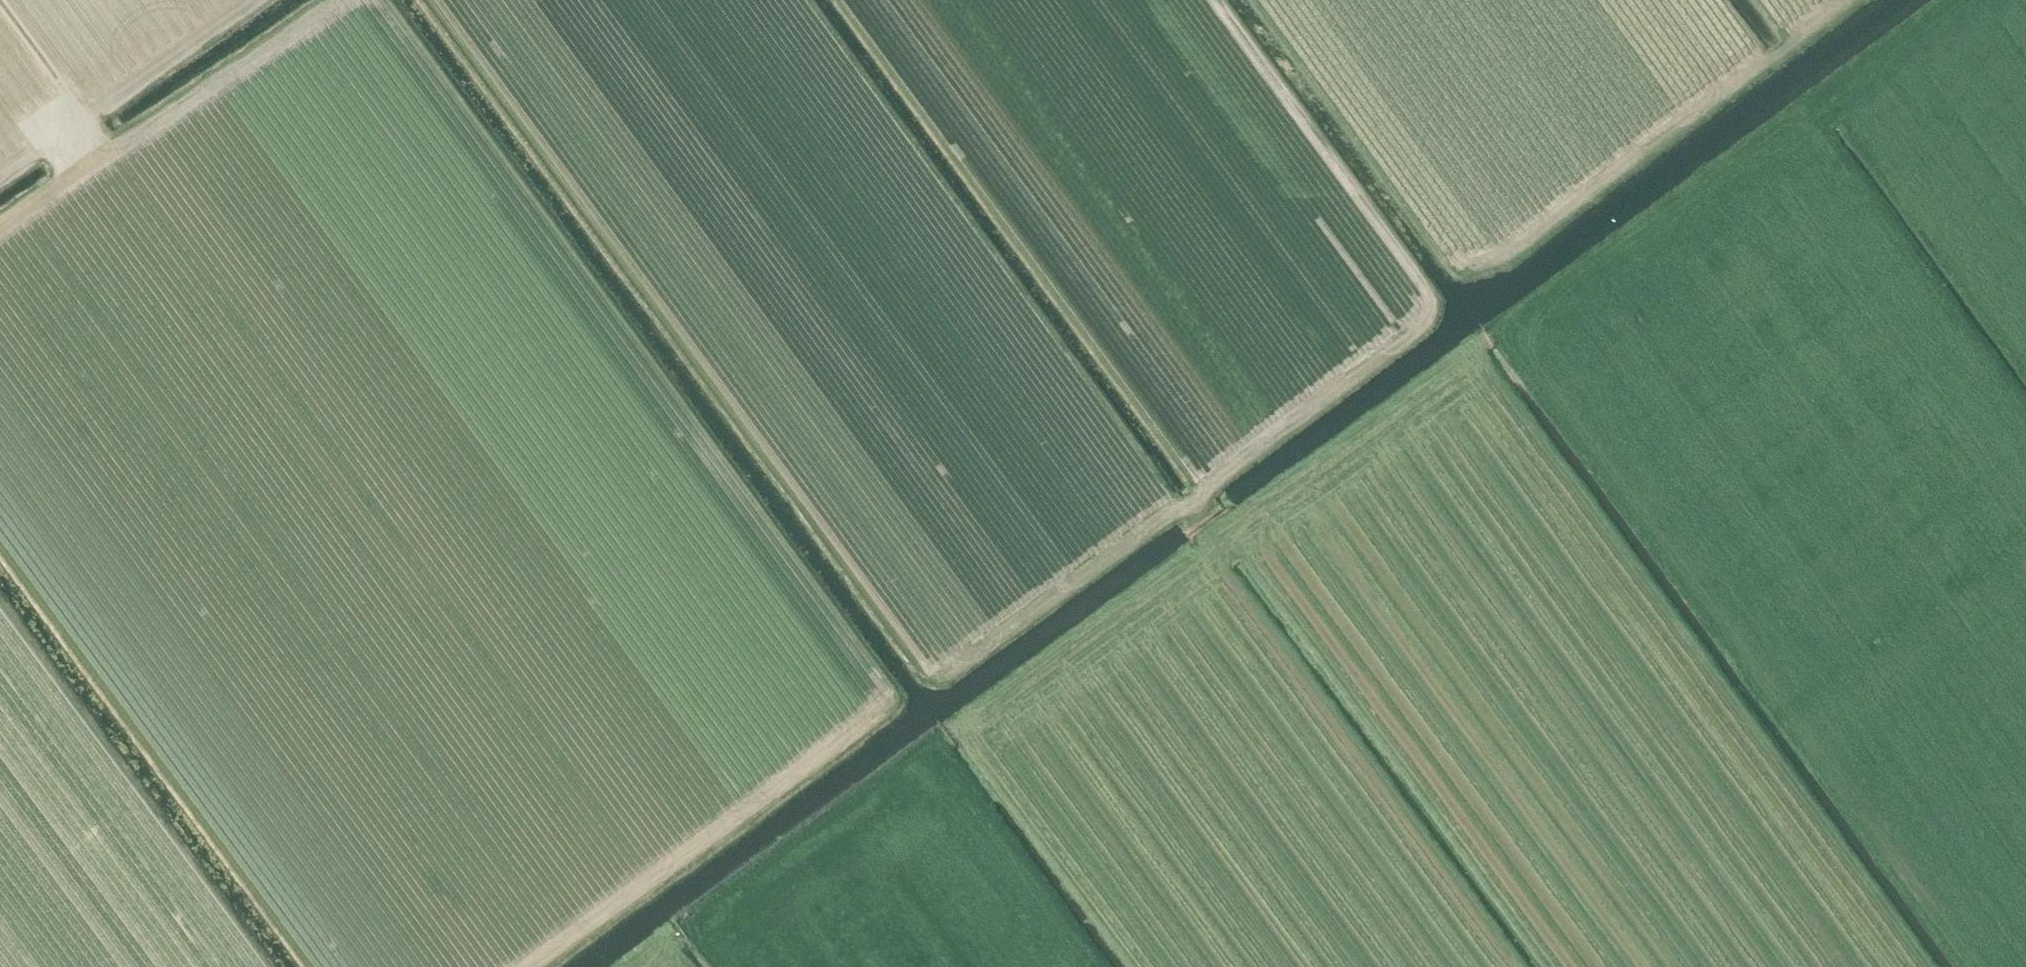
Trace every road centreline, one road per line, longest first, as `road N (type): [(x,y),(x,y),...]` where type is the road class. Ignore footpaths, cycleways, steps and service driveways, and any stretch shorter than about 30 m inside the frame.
road 1 (track): [(0,4),(82,116),(54,135)]

